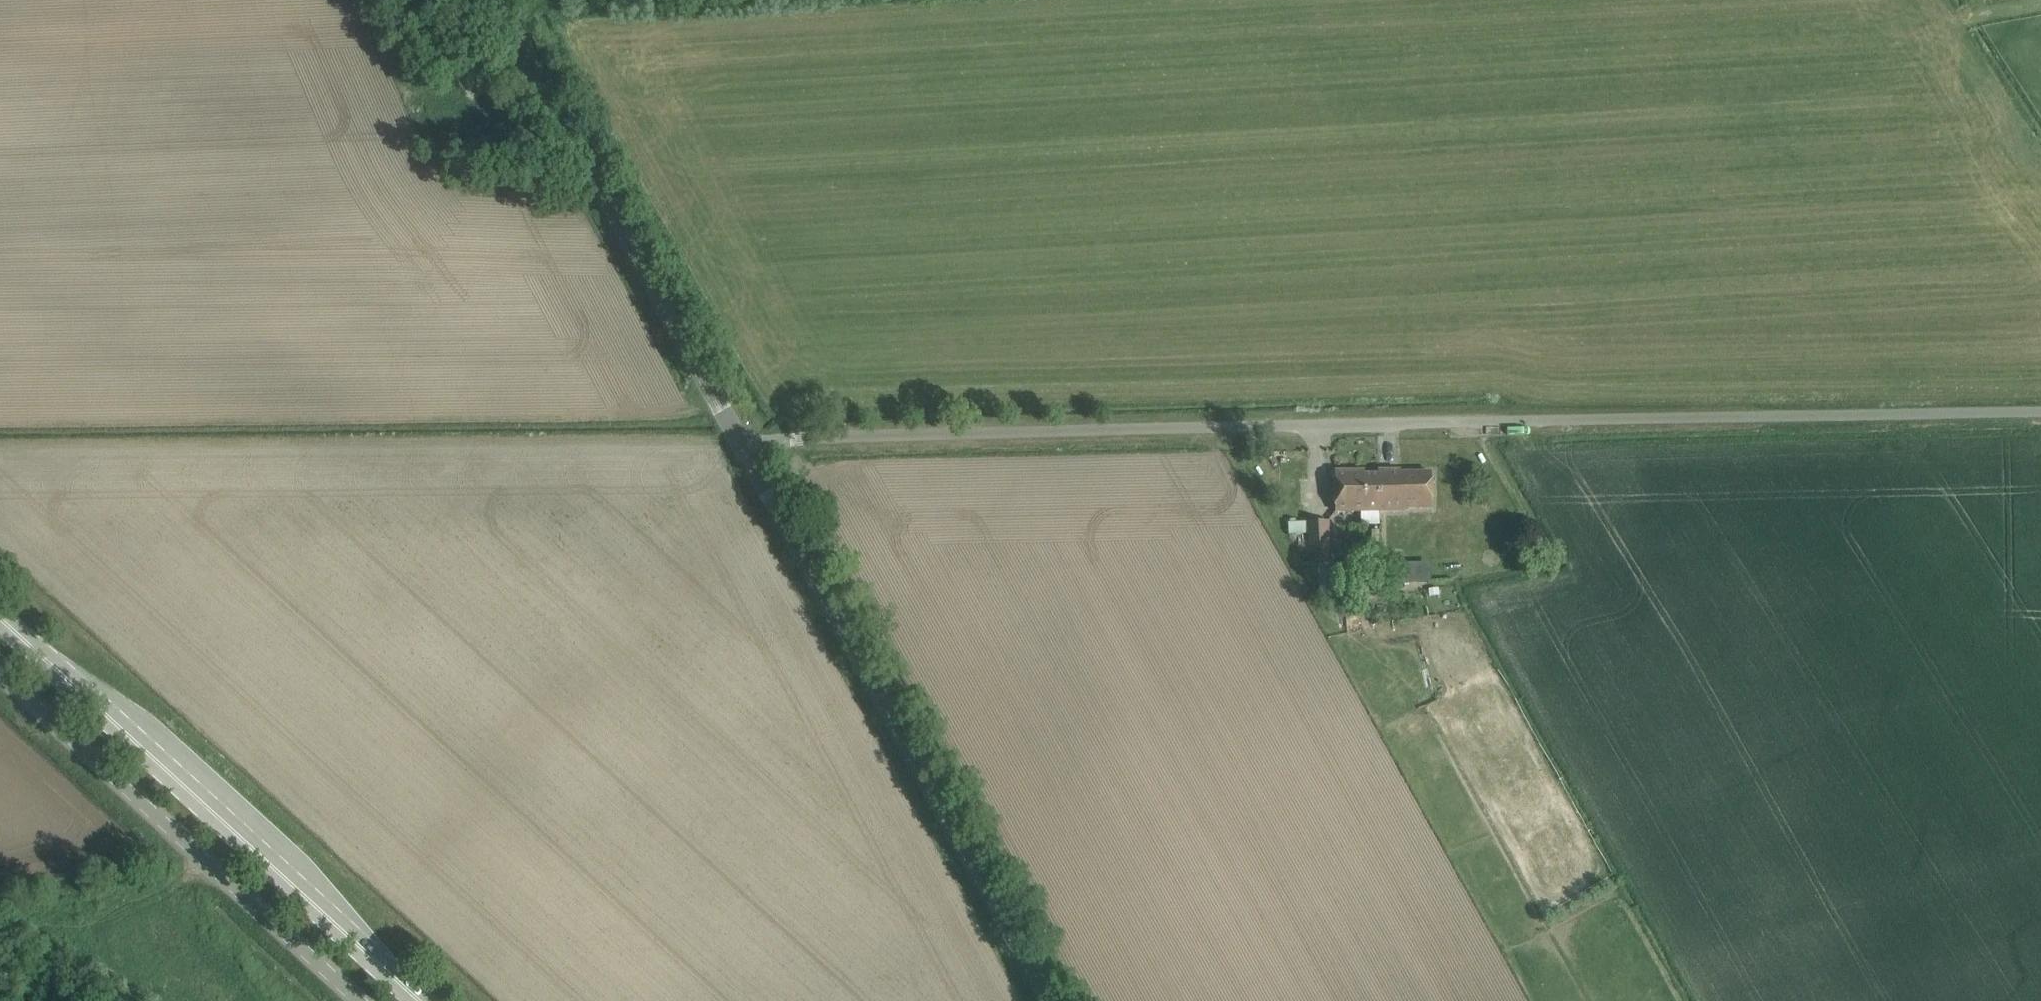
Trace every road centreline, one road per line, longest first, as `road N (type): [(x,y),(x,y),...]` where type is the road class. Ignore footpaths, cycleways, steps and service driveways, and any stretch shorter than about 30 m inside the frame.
road 1 (unclassified): [(746,451),(848,435),(2040,412)]
road 2 (unclassified): [(1050,1000),(746,451)]
road 3 (primary): [(419,1000),(0,617)]
road 4 (unclassified): [(746,451),(496,0)]
road 5 (unclassified): [(359,1000),(0,673)]

